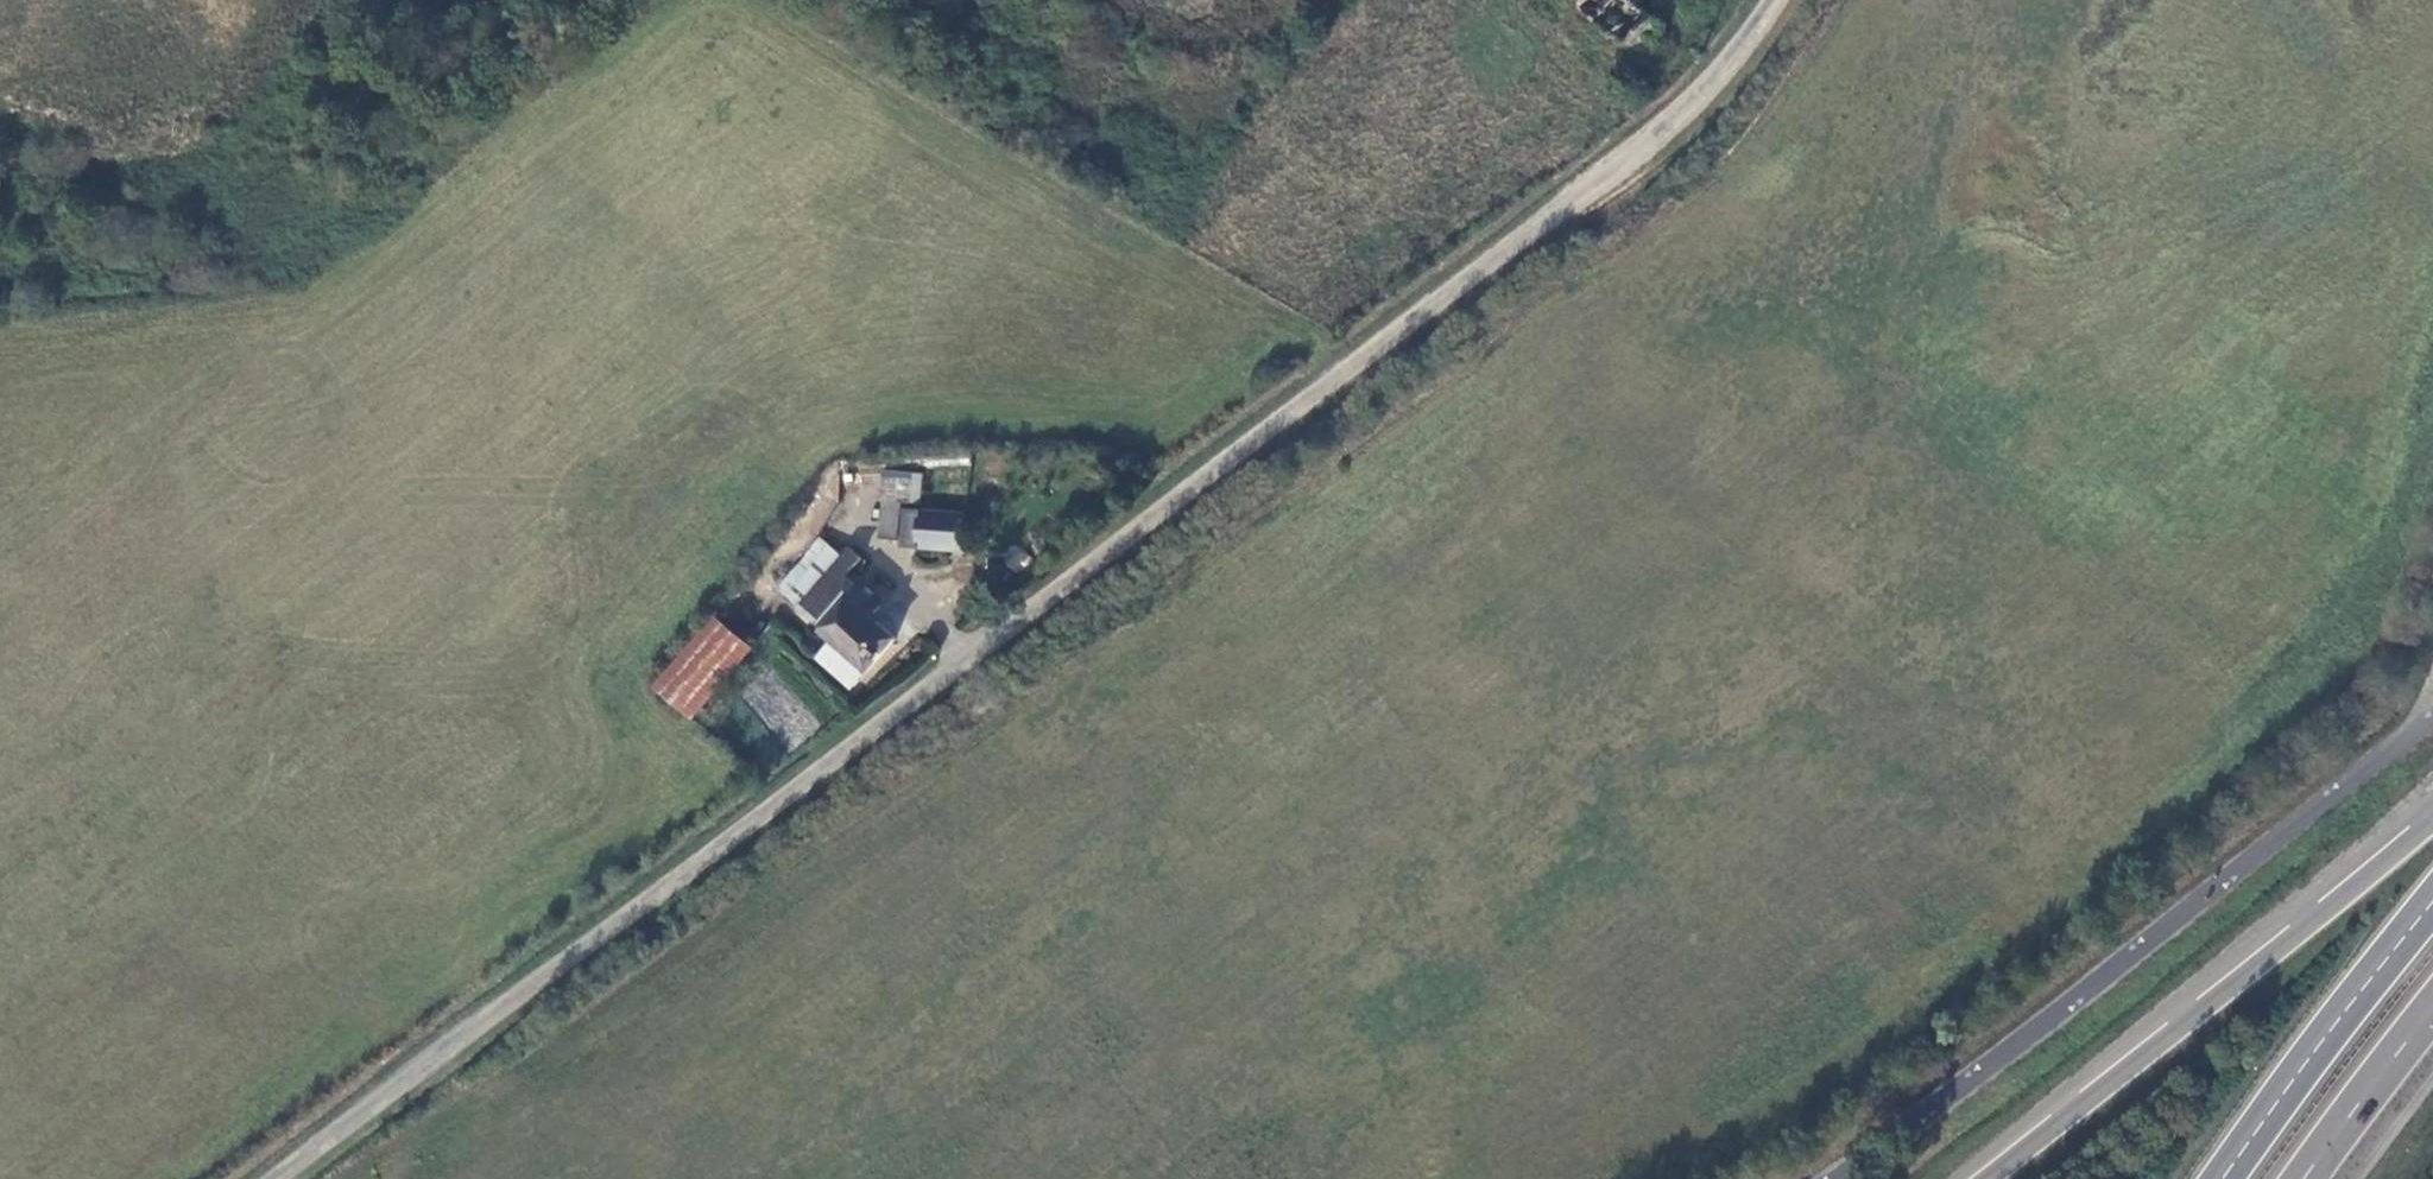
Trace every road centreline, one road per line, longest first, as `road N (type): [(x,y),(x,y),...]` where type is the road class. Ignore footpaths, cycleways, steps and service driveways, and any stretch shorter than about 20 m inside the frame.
road 1 (unclassified): [(1774,0),(1737,59),(1665,129),(282,1178)]
road 2 (unclassified): [(2432,710),(1838,1178)]
road 3 (secondary): [(2432,822),(1997,1178)]
road 4 (trunk): [(2432,901),(2223,1178)]
road 5 (primary): [(2310,1178),(2432,1013)]

